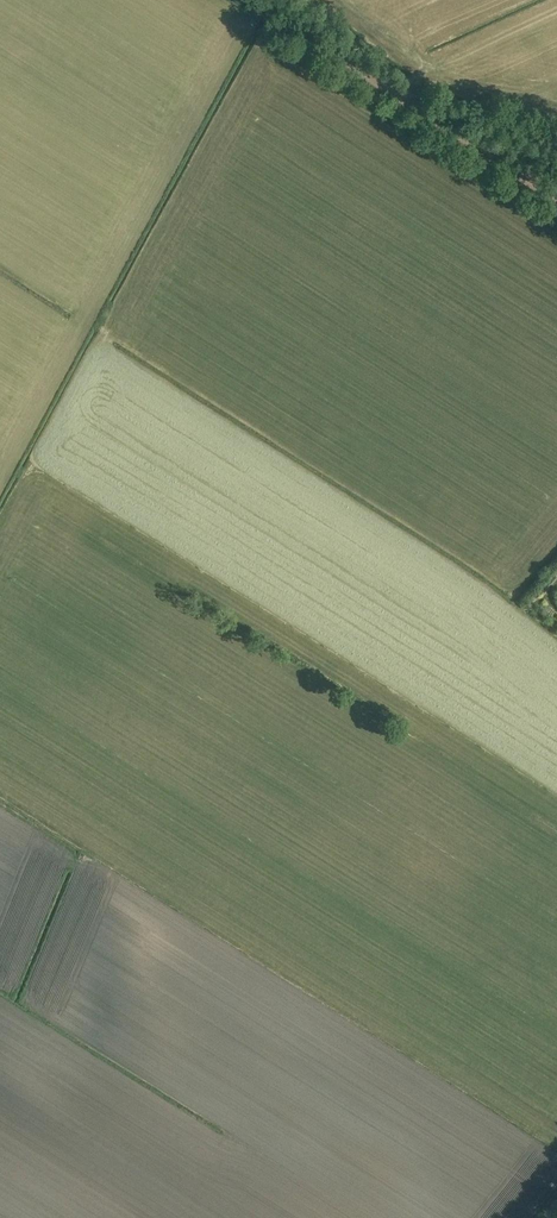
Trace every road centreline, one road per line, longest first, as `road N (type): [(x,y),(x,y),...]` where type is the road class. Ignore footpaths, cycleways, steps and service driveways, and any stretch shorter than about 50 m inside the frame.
road 1 (track): [(256,0),(556,196)]

